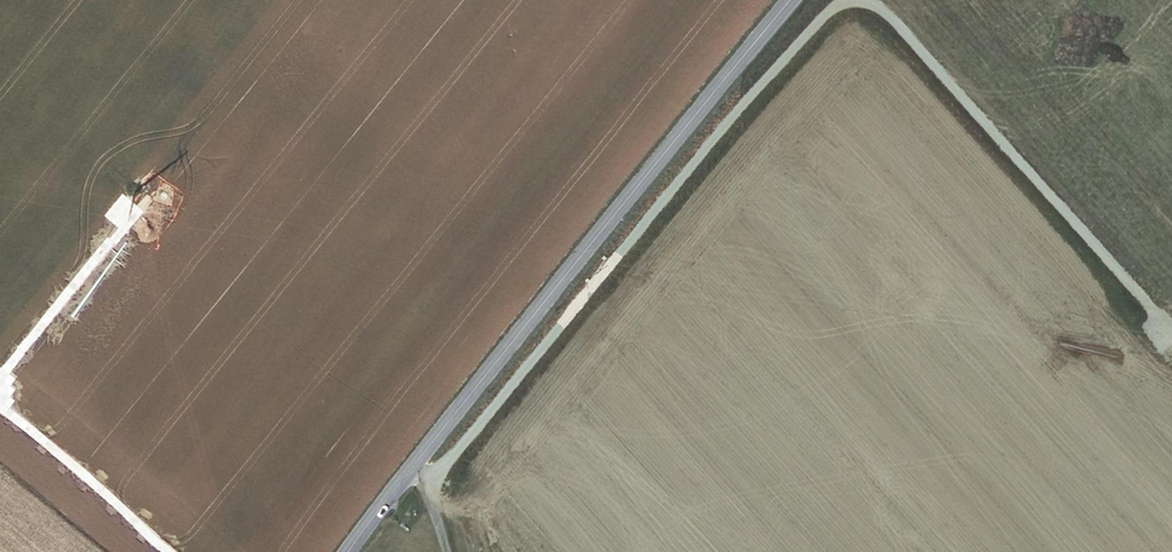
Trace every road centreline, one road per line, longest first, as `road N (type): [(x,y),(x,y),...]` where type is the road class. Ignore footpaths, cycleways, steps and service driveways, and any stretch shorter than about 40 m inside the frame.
road 1 (track): [(430,485),(834,5),(864,0),(889,12),(1167,329)]
road 2 (tertiary): [(347,551),(799,0)]
road 3 (track): [(0,397),(3,375),(127,210)]
road 4 (track): [(169,551),(0,404)]

